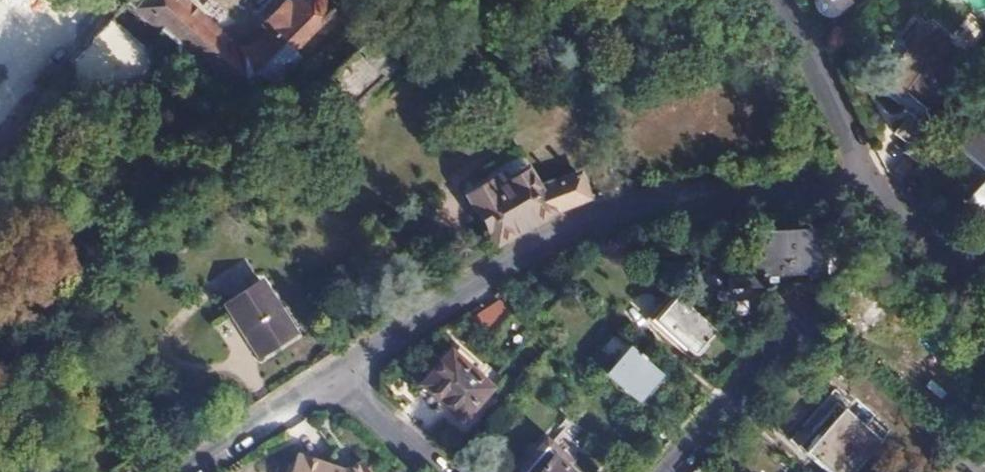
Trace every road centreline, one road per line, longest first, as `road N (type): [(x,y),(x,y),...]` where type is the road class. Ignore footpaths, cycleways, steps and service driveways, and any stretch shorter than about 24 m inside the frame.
road 1 (residential): [(330,385),(575,233),(638,215),(698,210),(878,223)]
road 2 (residential): [(878,223),(793,44),(762,0)]
road 3 (residential): [(795,318),(664,471)]
road 4 (residential): [(194,471),(330,385)]
road 5 (track): [(0,106),(97,0)]
road 6 (residential): [(430,471),(330,385)]

